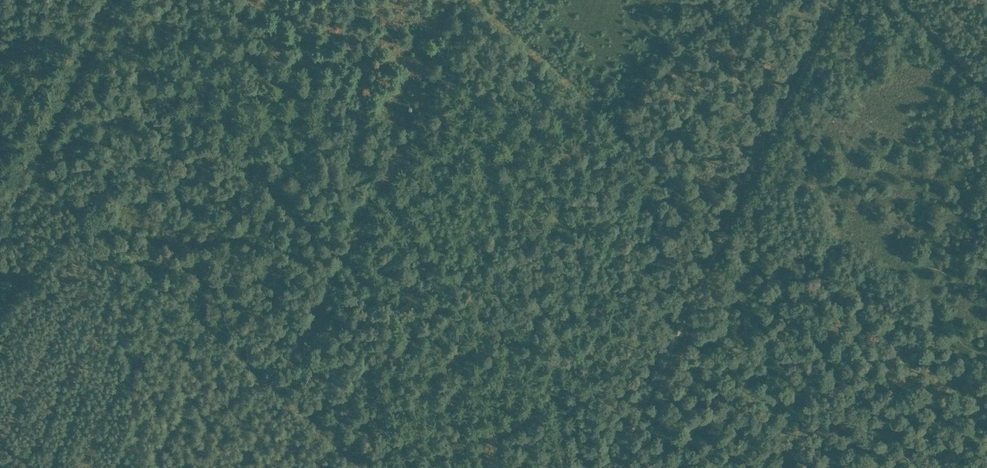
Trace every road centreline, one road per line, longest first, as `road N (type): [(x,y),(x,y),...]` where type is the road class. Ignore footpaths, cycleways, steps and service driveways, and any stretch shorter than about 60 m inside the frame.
road 1 (track): [(29,163),(108,235),(145,467)]
road 2 (track): [(610,467),(725,222)]
road 3 (track): [(766,149),(839,0)]

